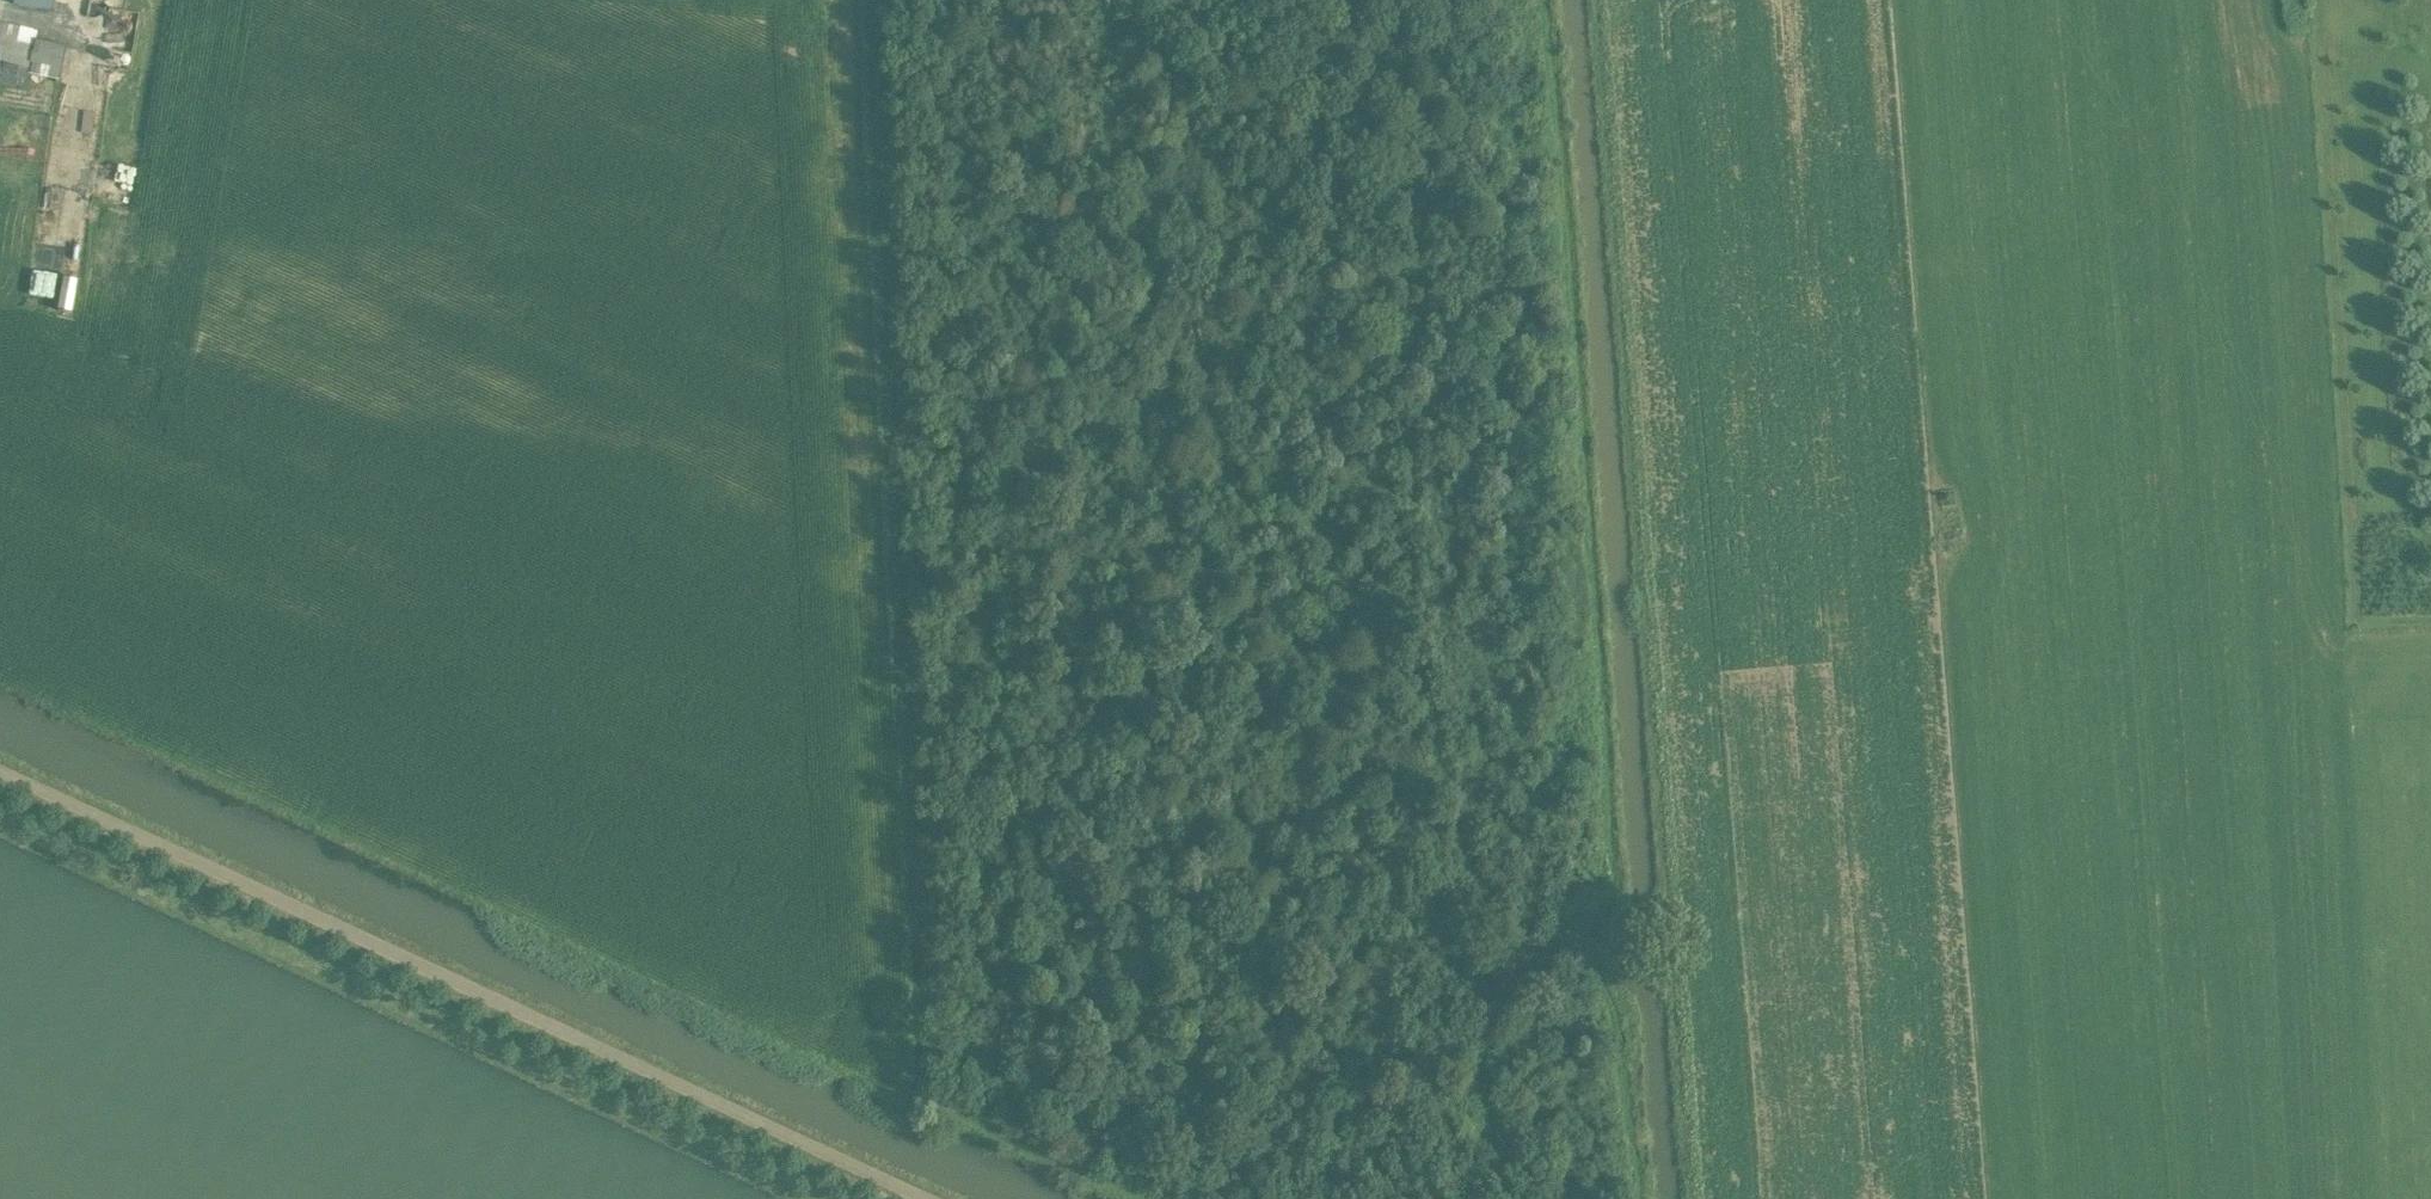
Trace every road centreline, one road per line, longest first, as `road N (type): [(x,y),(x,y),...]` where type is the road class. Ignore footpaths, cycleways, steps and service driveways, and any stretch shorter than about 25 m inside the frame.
road 1 (unclassified): [(929,1198),(0,770)]

